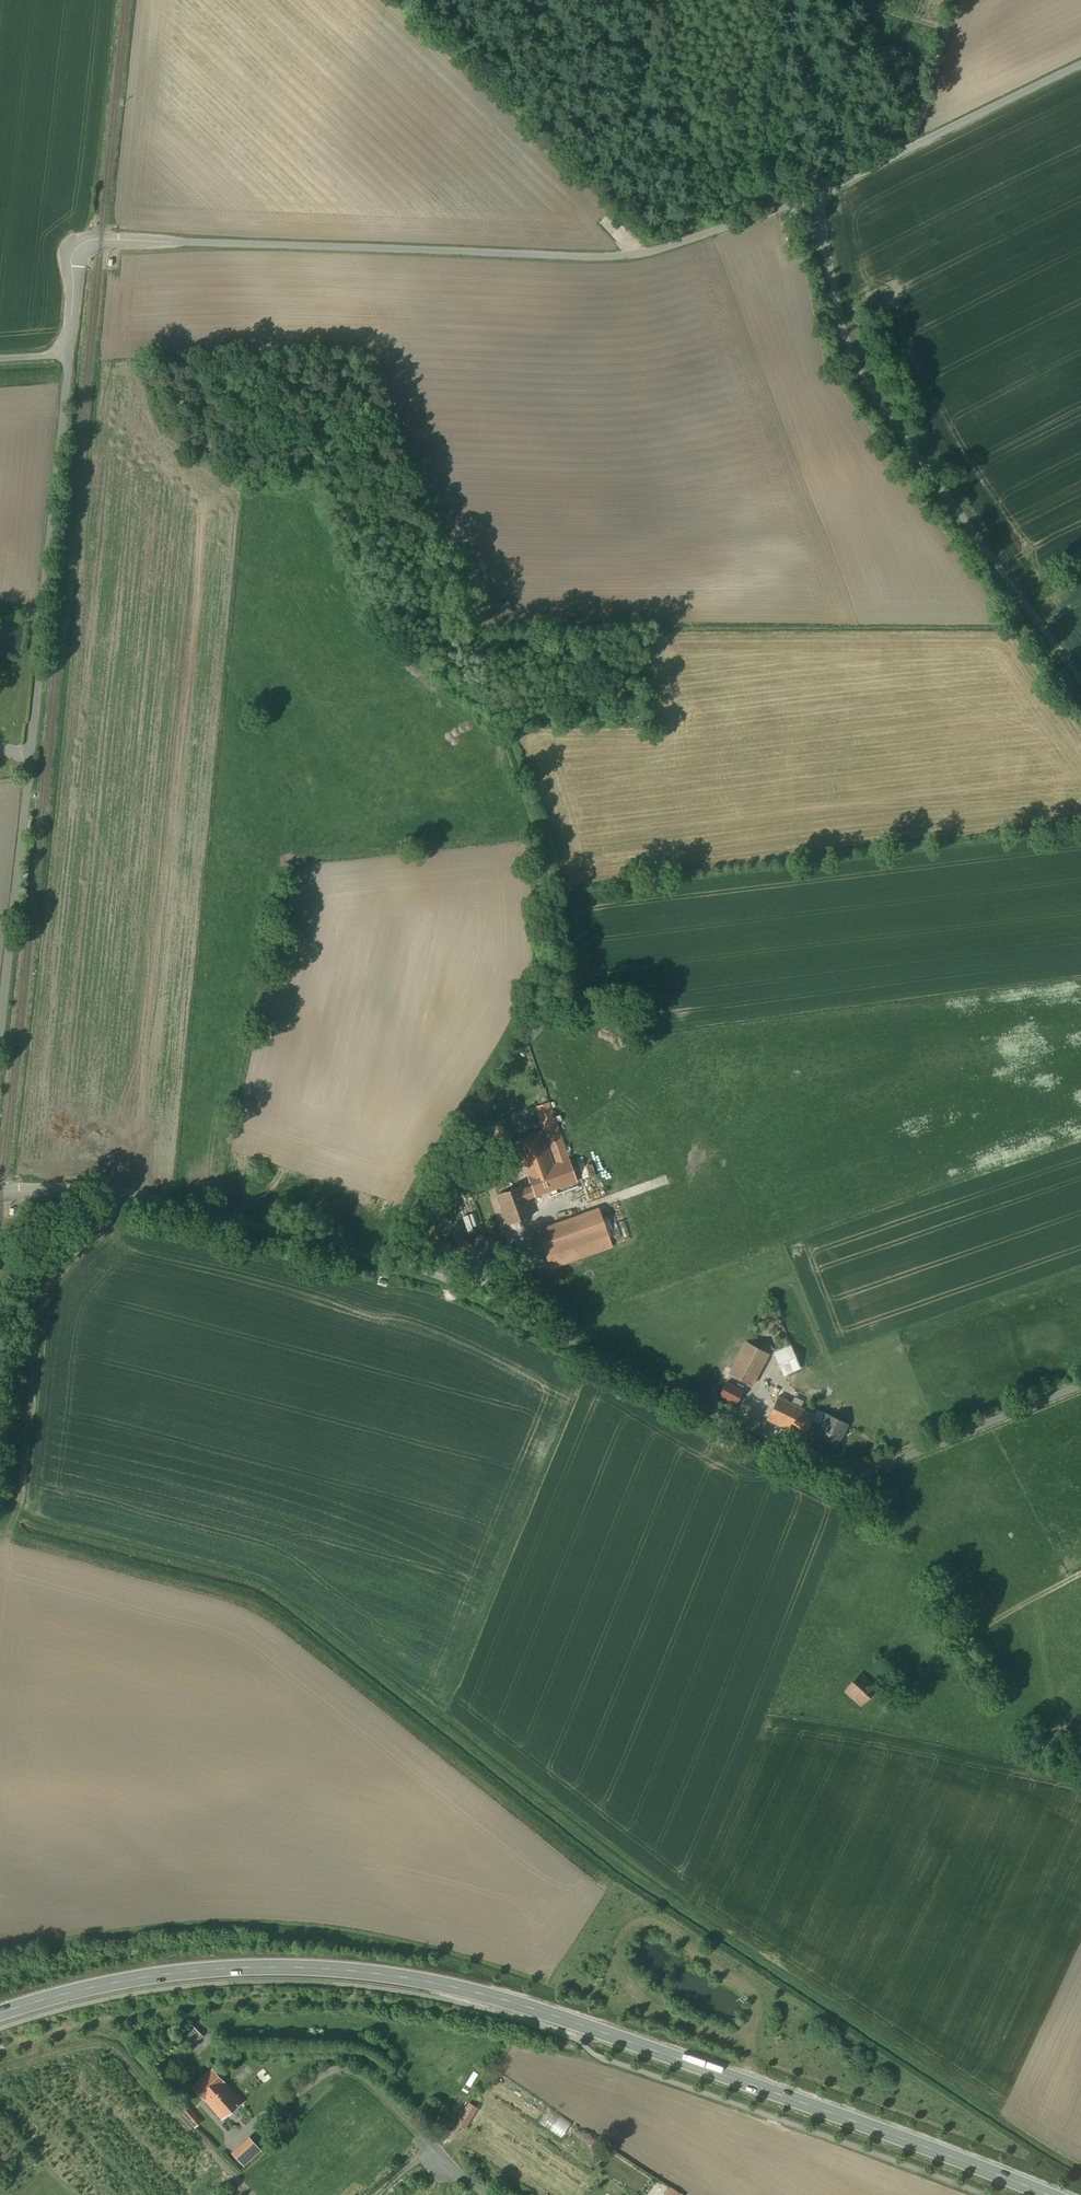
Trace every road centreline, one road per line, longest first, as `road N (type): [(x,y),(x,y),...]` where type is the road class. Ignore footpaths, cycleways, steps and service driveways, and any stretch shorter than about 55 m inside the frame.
road 1 (unclassified): [(0,1021),(77,251),(101,241),(621,257),(665,251),(804,198)]
road 2 (unclassified): [(0,1192),(136,1198),(453,1277),(835,1468),(861,1465),(1080,1377)]
road 3 (secondary): [(0,2012),(114,1980),(232,1966),(404,1976),(527,2006),(1048,2194)]
road 4 (unclassified): [(804,198),(860,362),(1080,672)]
road 5 (unclassified): [(1080,61),(804,198)]

